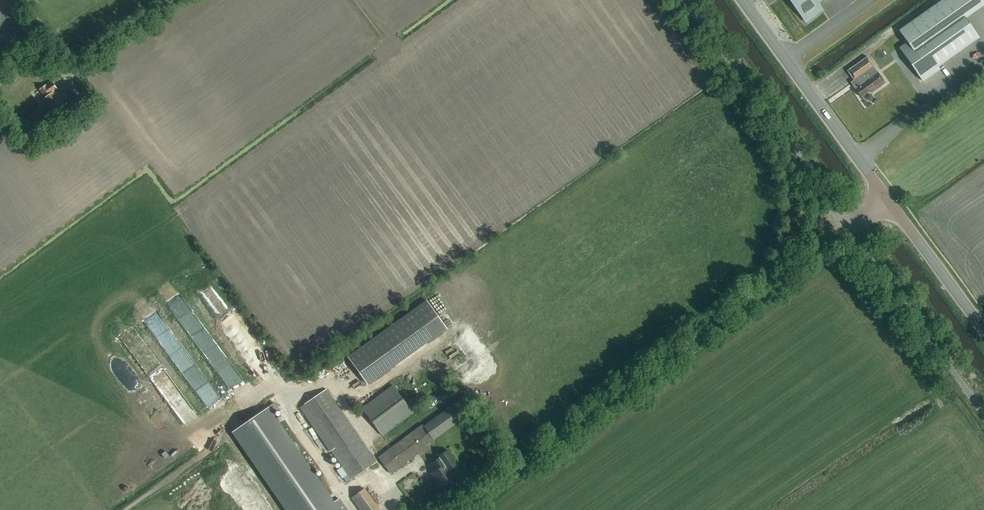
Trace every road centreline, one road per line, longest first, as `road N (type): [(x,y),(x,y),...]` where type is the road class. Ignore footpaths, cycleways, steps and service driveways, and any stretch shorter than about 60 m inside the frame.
road 1 (unclassified): [(460,509),(845,231)]
road 2 (unclassified): [(845,231),(819,180),(685,0)]
road 3 (secondary): [(887,200),(741,0)]
road 4 (secondary): [(983,332),(887,200)]
road 5 (track): [(170,0),(64,79)]

